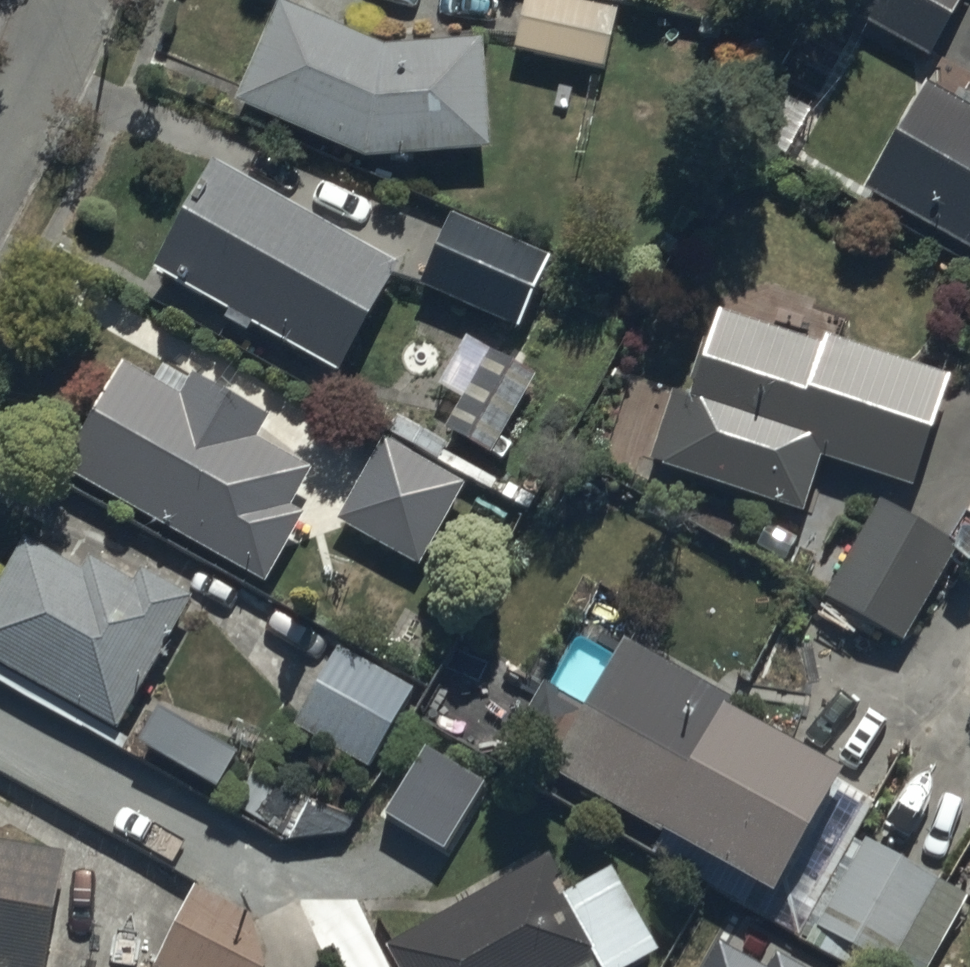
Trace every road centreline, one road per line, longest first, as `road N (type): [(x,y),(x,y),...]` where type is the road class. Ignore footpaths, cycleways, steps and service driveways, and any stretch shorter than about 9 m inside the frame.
road 1 (residential): [(71,0),(0,148)]

